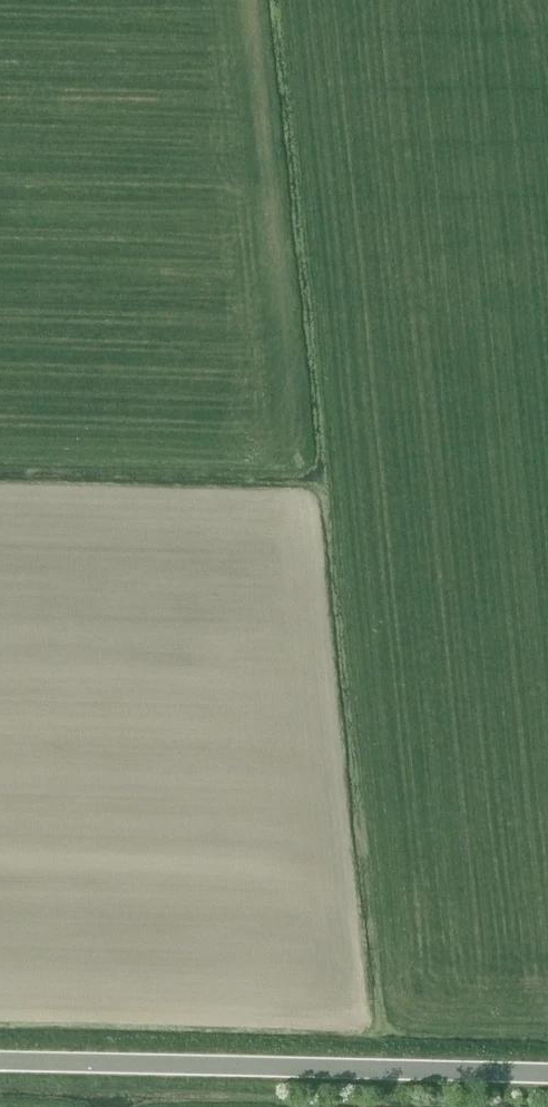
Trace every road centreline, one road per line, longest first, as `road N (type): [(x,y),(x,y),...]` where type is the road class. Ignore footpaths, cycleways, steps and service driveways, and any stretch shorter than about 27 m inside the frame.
road 1 (tertiary): [(547,1074),(0,1060)]

